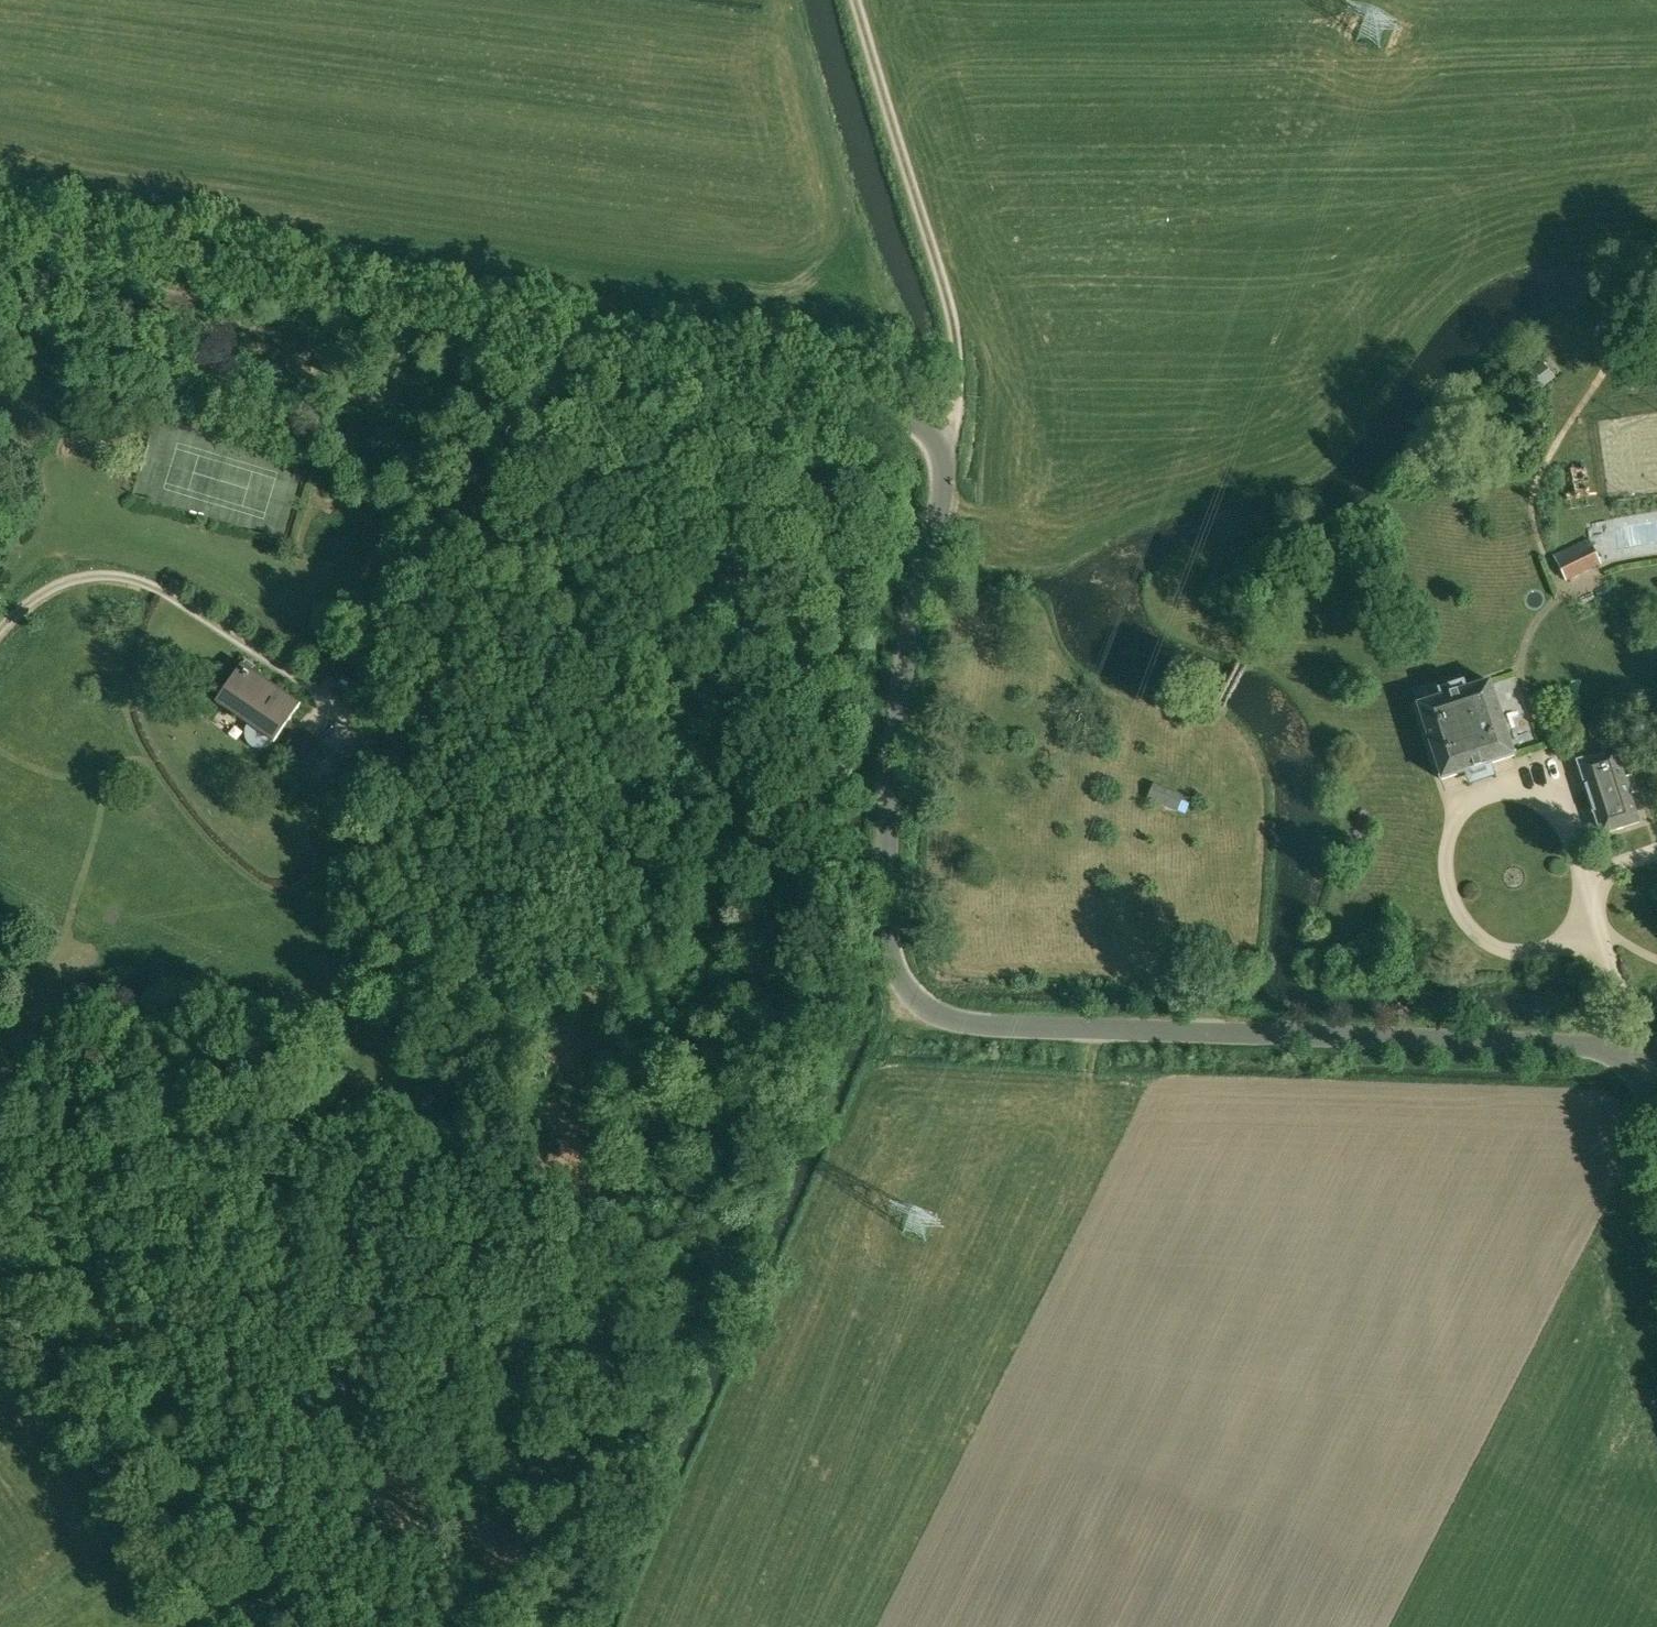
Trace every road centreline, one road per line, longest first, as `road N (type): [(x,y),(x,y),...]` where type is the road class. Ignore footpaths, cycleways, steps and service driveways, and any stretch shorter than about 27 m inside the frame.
road 1 (unclassified): [(1631,1048),(1006,1026),(932,1011),(907,992),(893,958),(885,883),(901,689),(942,479),(938,448),(921,422),(867,403),(0,226)]
road 2 (track): [(230,1626),(0,1266)]

